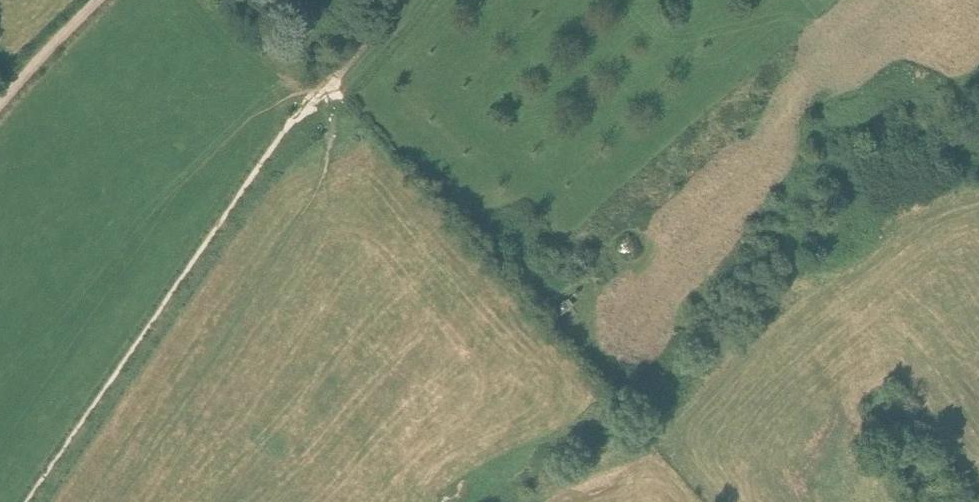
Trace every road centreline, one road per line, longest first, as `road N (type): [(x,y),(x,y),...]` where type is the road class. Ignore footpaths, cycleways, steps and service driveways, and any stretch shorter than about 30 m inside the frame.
road 1 (track): [(94,0),(0,97)]

